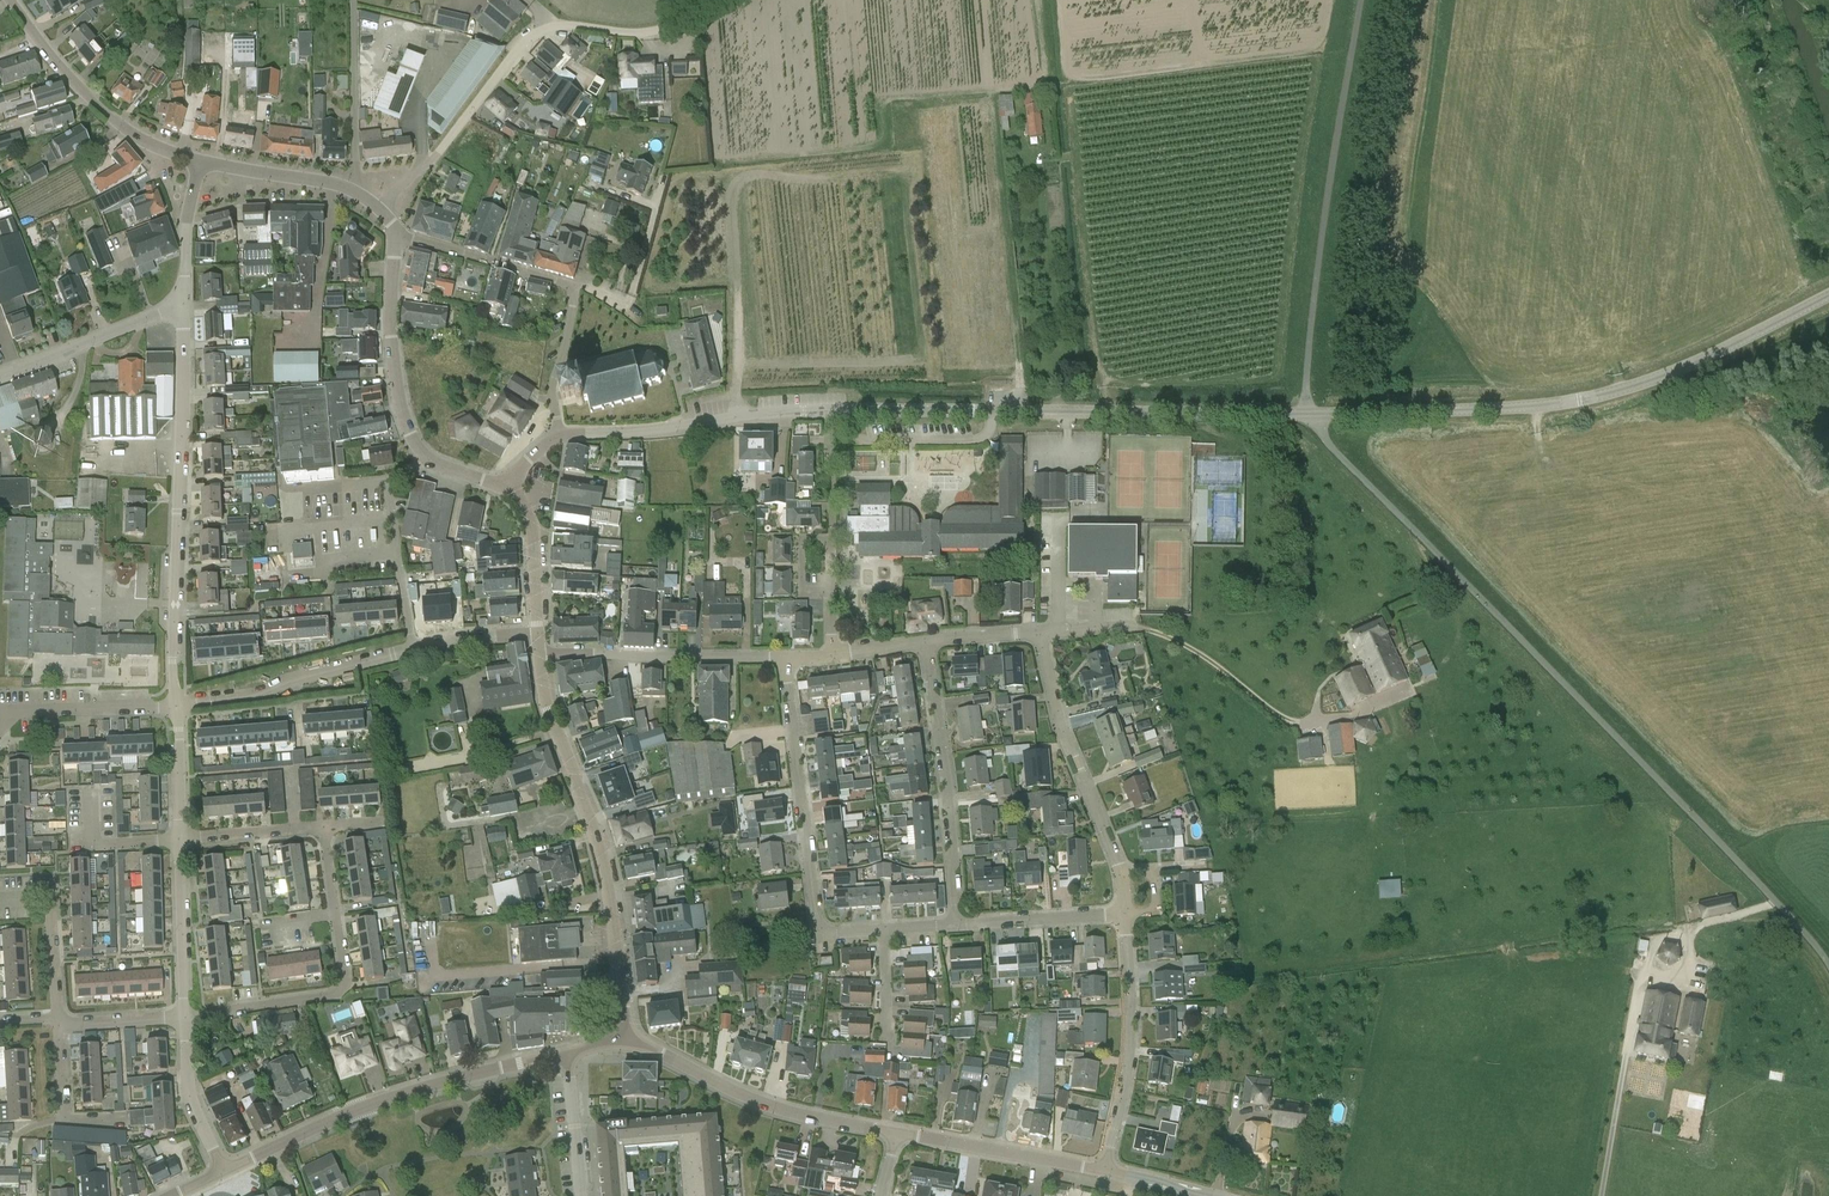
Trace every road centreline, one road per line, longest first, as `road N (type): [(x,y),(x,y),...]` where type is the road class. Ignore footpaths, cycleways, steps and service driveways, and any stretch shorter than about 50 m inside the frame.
road 1 (residential): [(1309,412),(1366,481),(1749,872),(1828,969)]
road 2 (tertiary): [(1309,412),(1580,401),(1677,371),(1828,294)]
road 3 (tertiary): [(1309,412),(828,411)]
road 4 (residential): [(380,212),(542,30),(650,31),(709,0)]
road 5 (residential): [(1359,0),(1328,174),(1309,412)]
road 6 (residential): [(178,706),(183,305)]
road 7 (tertiary): [(628,1024),(609,874),(546,714),(538,653)]
road 8 (tertiary): [(222,1173),(363,1106),(566,1050)]
road 9 (tertiary): [(897,1132),(765,1105),(654,1051),(628,1024)]
road 10 (residential): [(956,924),(942,737),(923,645)]
road 11 (tertiary): [(828,411),(559,435)]
road 12 (residential): [(821,926),(788,659)]
road 13 (residential): [(1106,1171),(1129,1045),(1123,915)]
road 14 (residential): [(199,162),(130,134),(81,91),(11,0)]
road 15 (residential): [(1120,868),(1065,731),(1041,628)]
road 16 (residential): [(788,659),(538,653)]
road 17 (residential): [(178,706),(266,694),(294,678),(414,650)]
road 18 (residential): [(431,460),(411,440),(396,386),(396,236)]
road 19 (residential): [(185,1018),(338,991),(344,971),(336,914)]
road 20 (residential): [(414,650),(387,481),(431,460)]
road 21 (tertiary): [(1106,1171),(897,1132)]
road 22 (residential): [(0,376),(183,305)]
road 23 (residential): [(353,190),(352,0)]
road 24 (residential): [(396,236),(577,286)]
road 25 (residential): [(0,723),(11,710),(178,706)]
road 26 (residential): [(185,1018),(177,839)]
road 27 (residential): [(57,1017),(51,894),(0,896)]
road 28 (residential): [(956,924),(1123,915)]
road 29 (residential): [(222,1173),(189,1101),(185,1018)]
road 30 (residential): [(353,190),(199,162)]
road 31 (tertiary): [(537,635),(532,544),(524,508),(507,488)]
road 32 (residential): [(121,1123),(64,1121),(57,1025)]
road 33 (residential): [(577,286),(554,385),(559,435)]
road 34 (residential): [(581,1195),(566,1050)]
road 35 (residential): [(177,839),(322,827)]
road 36 (residential): [(183,305),(199,162)]
road 37 (residential): [(92,797),(93,846),(177,839)]
road 38 (residential): [(177,839),(178,706)]
road 39 (residential): [(57,1025),(185,1018)]
road 40 (residential): [(414,650),(537,635)]

